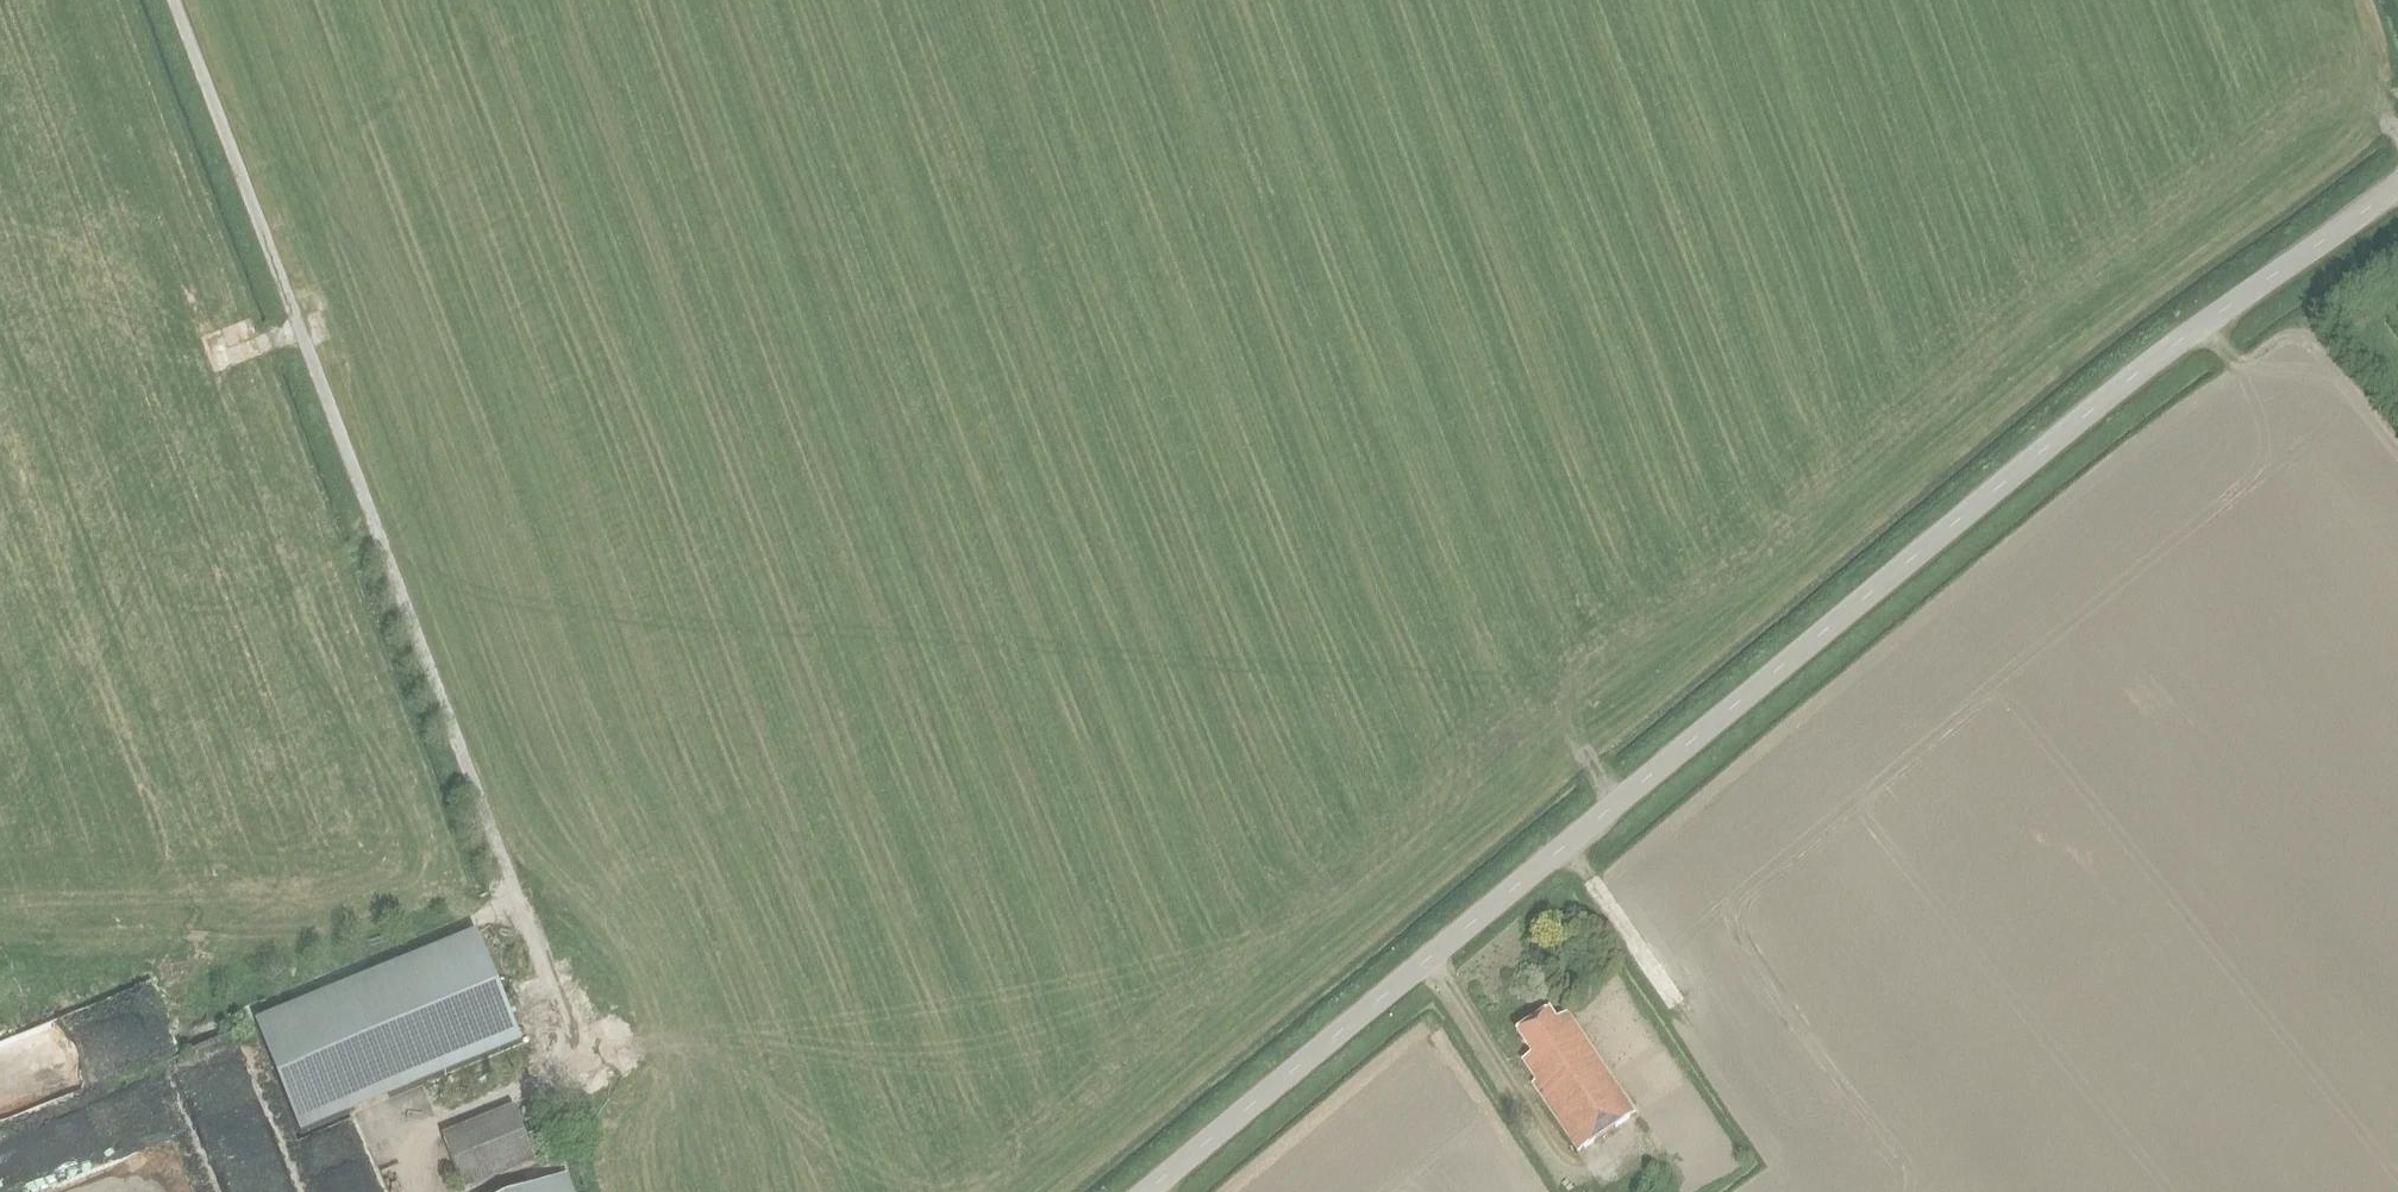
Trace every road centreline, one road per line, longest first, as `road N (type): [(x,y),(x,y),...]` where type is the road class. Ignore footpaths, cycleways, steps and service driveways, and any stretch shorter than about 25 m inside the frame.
road 1 (tertiary): [(1152,1191),(1705,735),(2397,189)]

